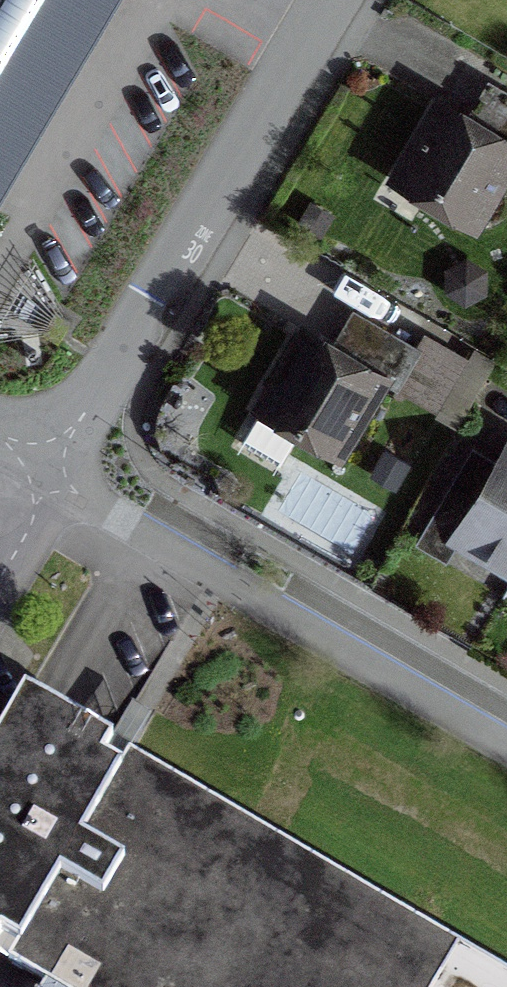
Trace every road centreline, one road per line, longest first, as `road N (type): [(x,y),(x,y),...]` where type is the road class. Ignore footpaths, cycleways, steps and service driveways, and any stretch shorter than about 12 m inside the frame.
road 1 (residential): [(59,470),(330,0)]
road 2 (residential): [(506,735),(278,599)]
road 3 (residential): [(236,573),(59,470)]

